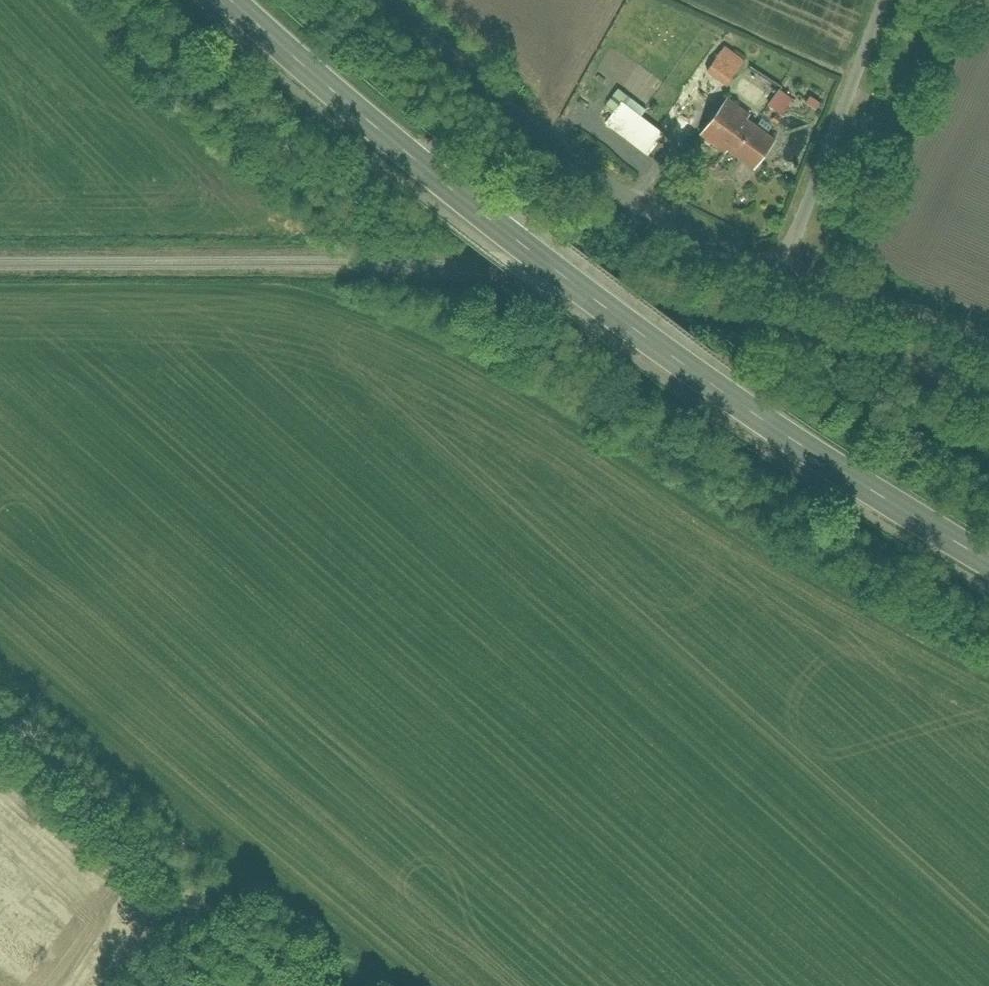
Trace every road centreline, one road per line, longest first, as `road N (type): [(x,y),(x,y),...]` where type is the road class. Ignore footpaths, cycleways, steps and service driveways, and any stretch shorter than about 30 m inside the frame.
road 1 (primary): [(988,548),(816,448),(445,176),(238,0)]
road 2 (residential): [(367,0),(482,102),(613,192),(988,347)]
road 3 (track): [(770,262),(874,0)]

